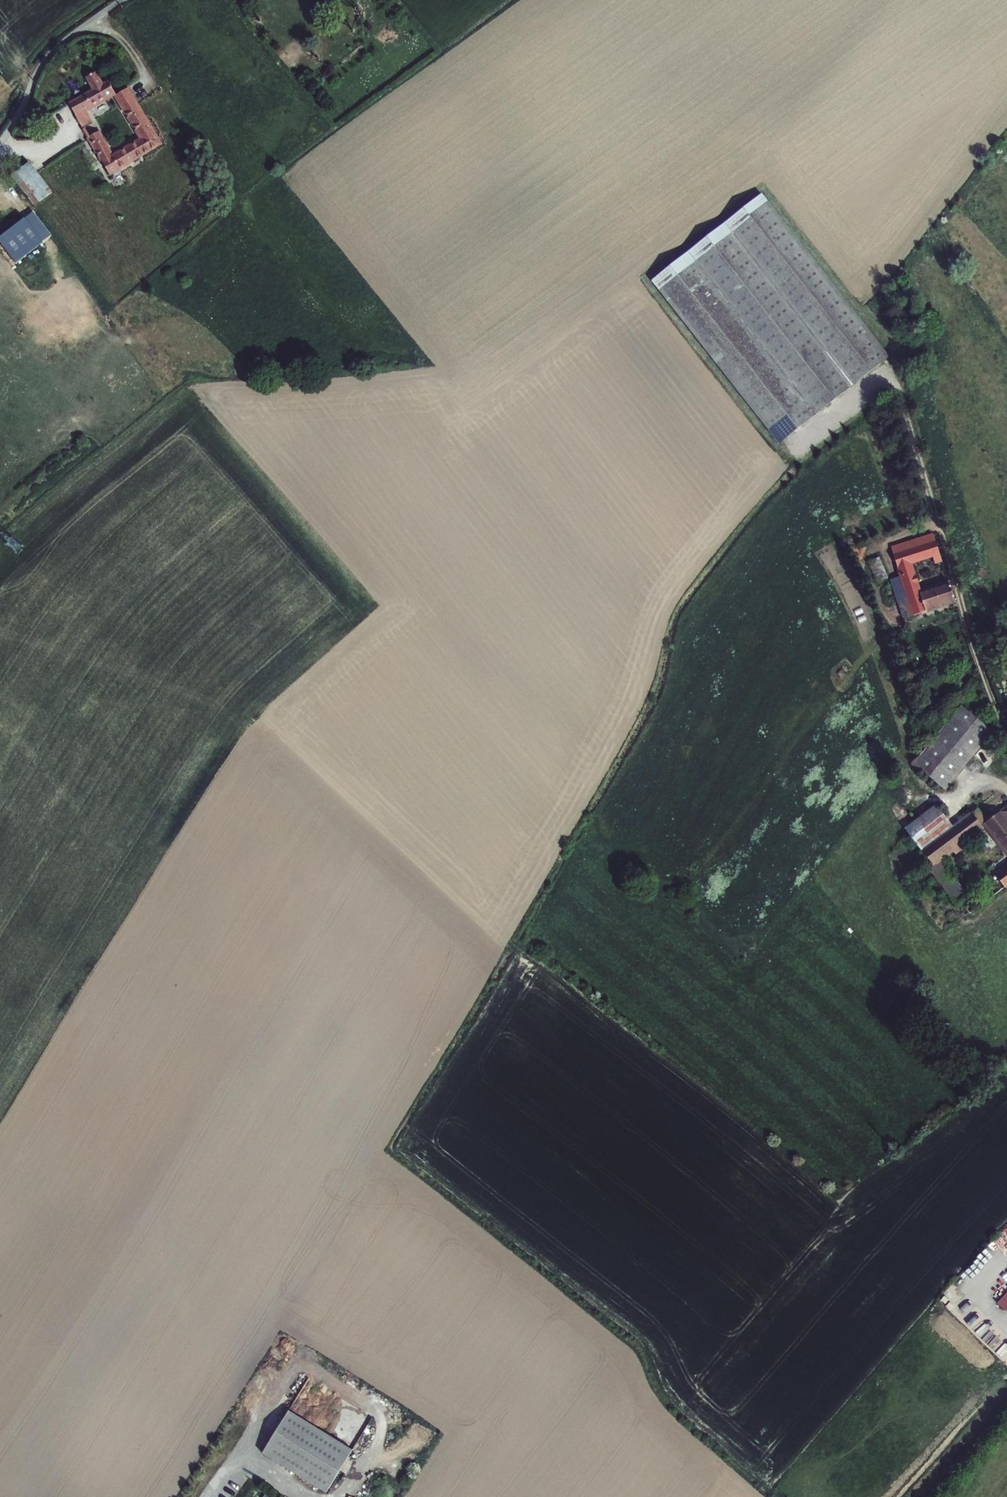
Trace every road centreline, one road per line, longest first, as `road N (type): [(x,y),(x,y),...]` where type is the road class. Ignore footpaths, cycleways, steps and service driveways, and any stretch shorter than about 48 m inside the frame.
road 1 (track): [(893,378),(1006,729)]
road 2 (unclassified): [(0,144),(47,58),(122,0)]

